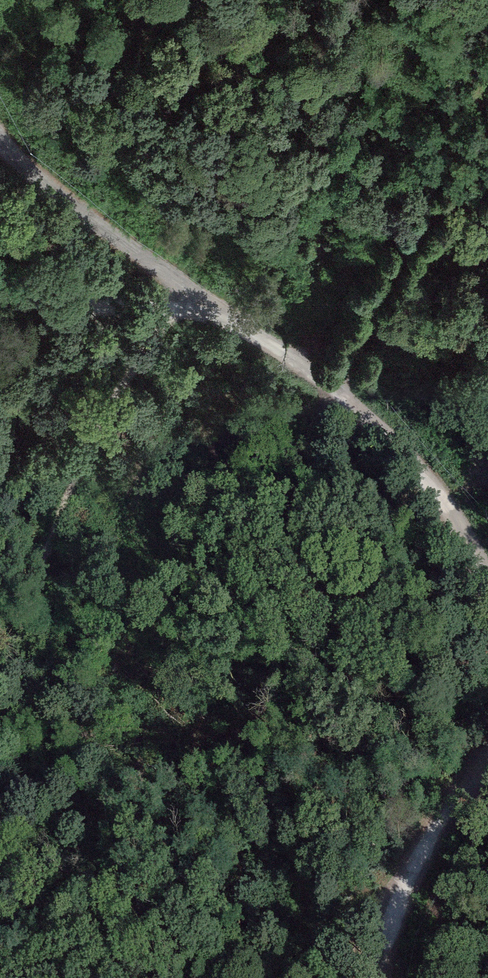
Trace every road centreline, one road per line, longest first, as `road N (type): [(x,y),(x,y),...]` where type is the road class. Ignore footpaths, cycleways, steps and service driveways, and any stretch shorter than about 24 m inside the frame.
road 1 (residential): [(487,595),(452,527),(279,350),(173,307)]
road 2 (track): [(0,613),(71,502),(173,307)]
road 3 (unclassified): [(173,307),(0,113)]
road 4 (residential): [(386,977),(487,764)]
road 5 (track): [(0,284),(107,307),(173,307)]

